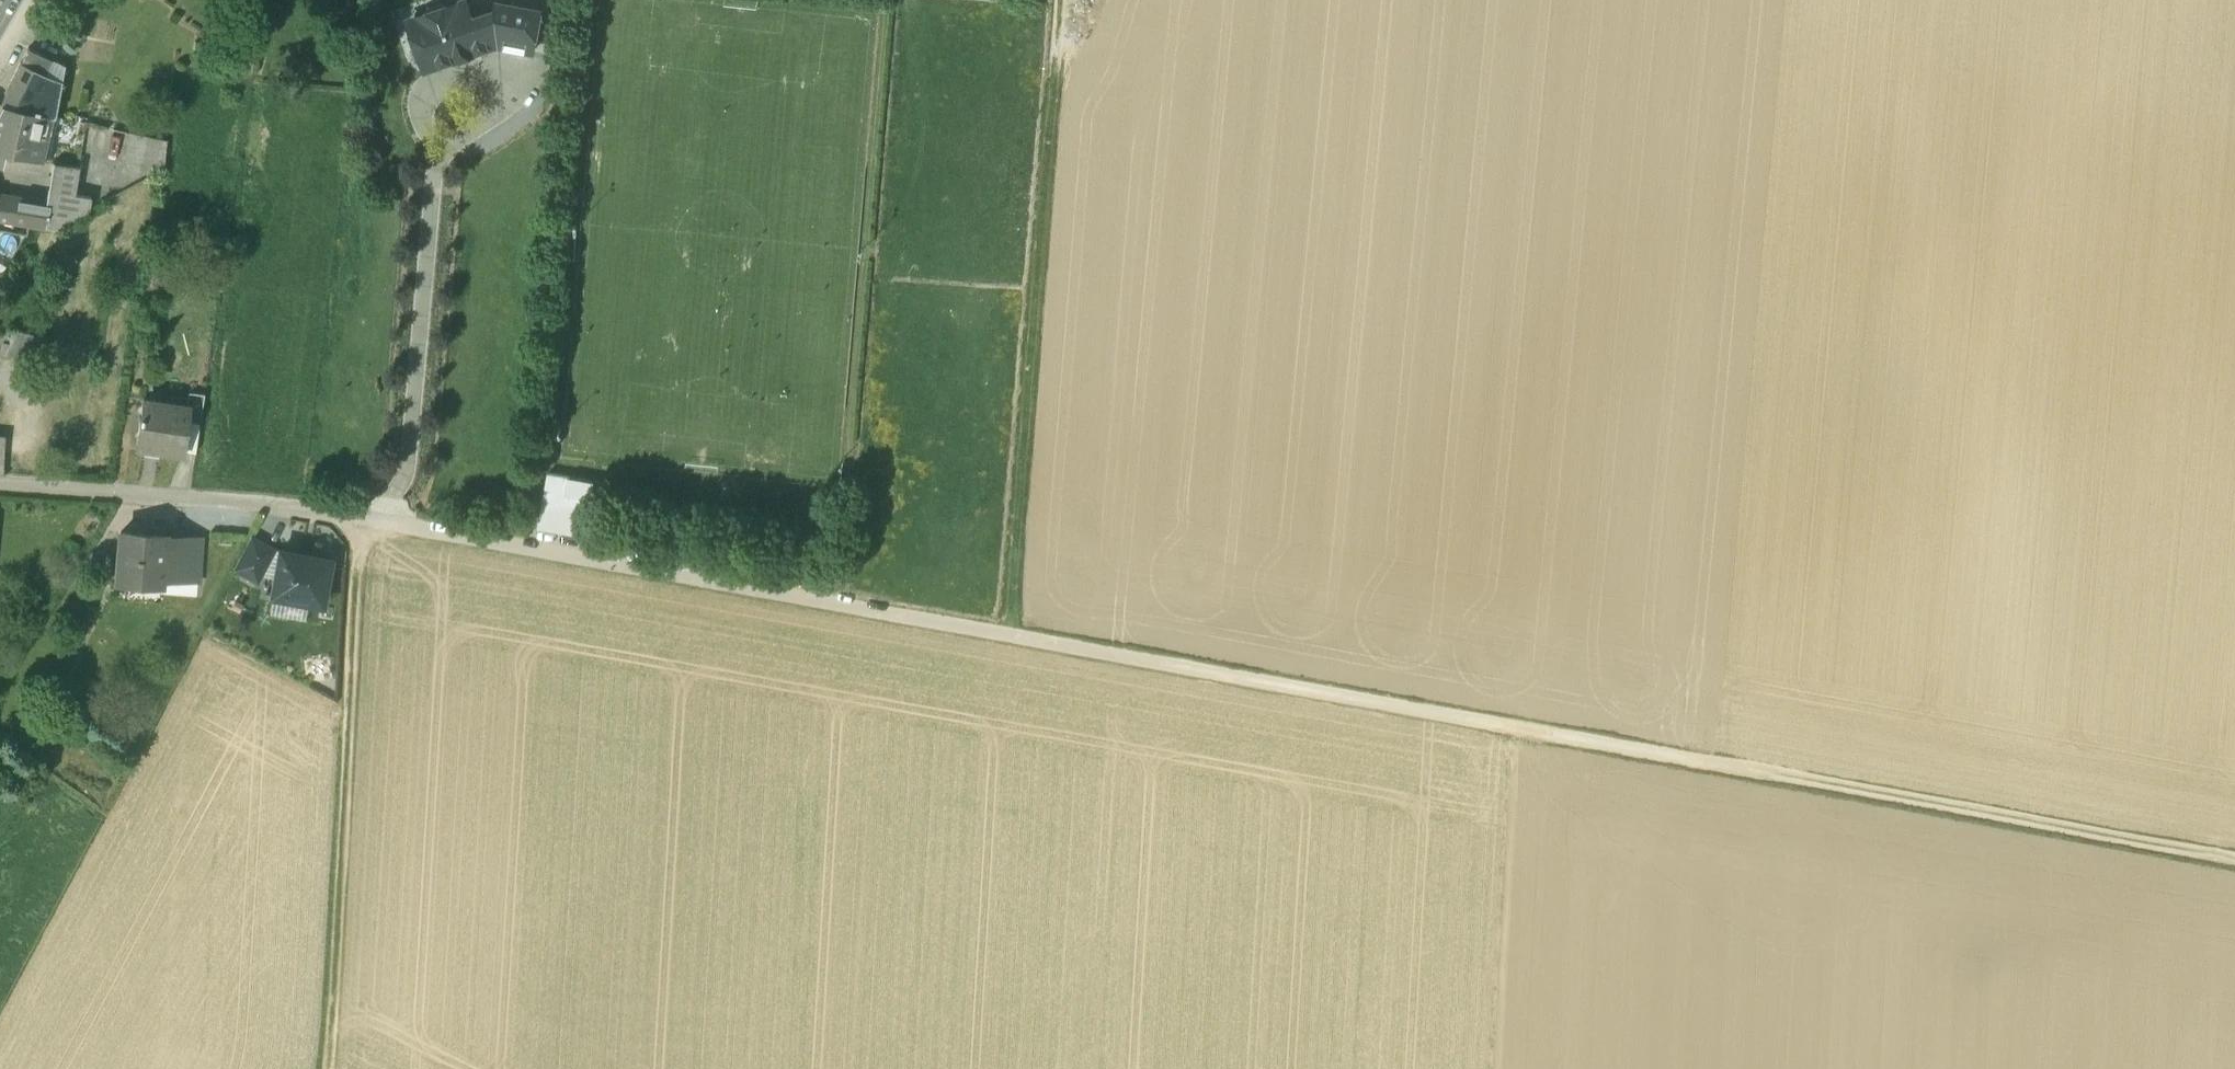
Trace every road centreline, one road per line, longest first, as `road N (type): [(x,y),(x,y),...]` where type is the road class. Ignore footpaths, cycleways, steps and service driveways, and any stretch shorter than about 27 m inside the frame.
road 1 (track): [(838,601),(2234,858)]
road 2 (track): [(1009,632),(1063,0)]
road 3 (track): [(355,514),(329,1068)]

